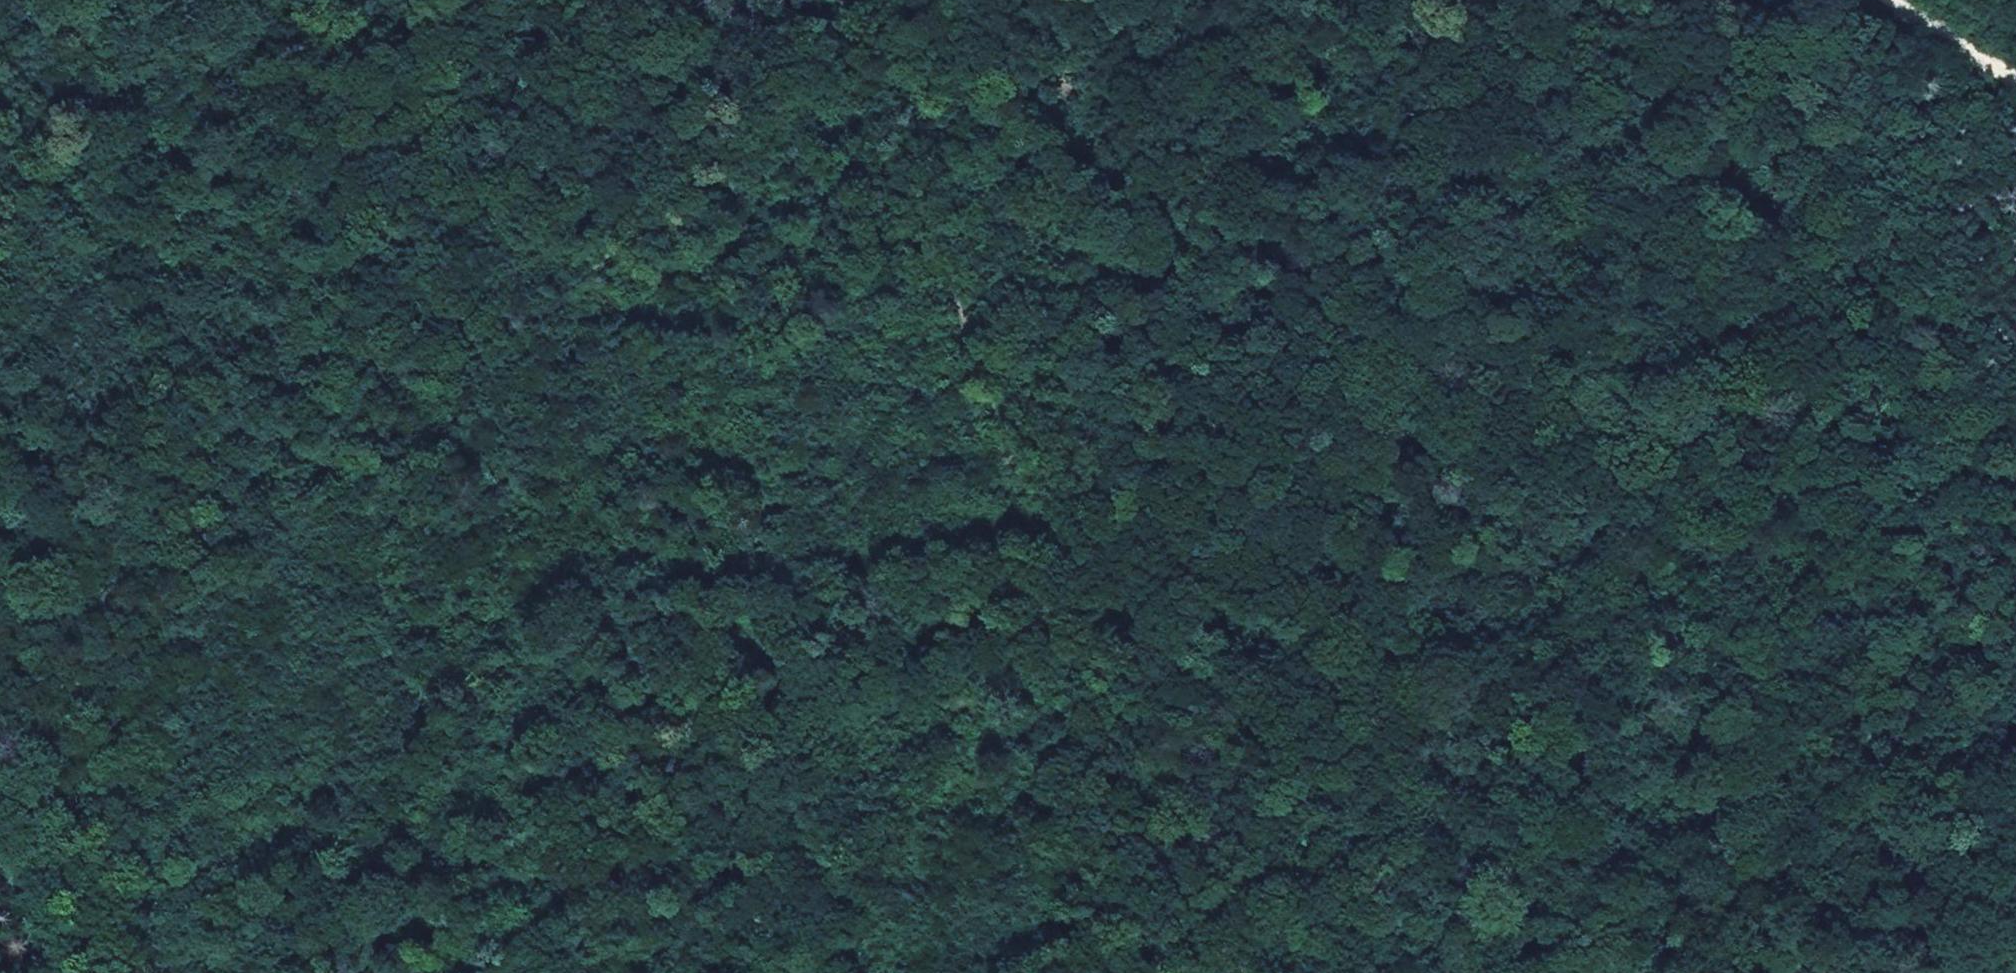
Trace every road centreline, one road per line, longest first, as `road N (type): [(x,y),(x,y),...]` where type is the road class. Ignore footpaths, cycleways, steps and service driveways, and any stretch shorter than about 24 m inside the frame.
road 1 (track): [(1239,972),(944,292),(745,0)]
road 2 (track): [(75,972),(0,809)]
road 3 (track): [(2015,78),(1897,0)]

